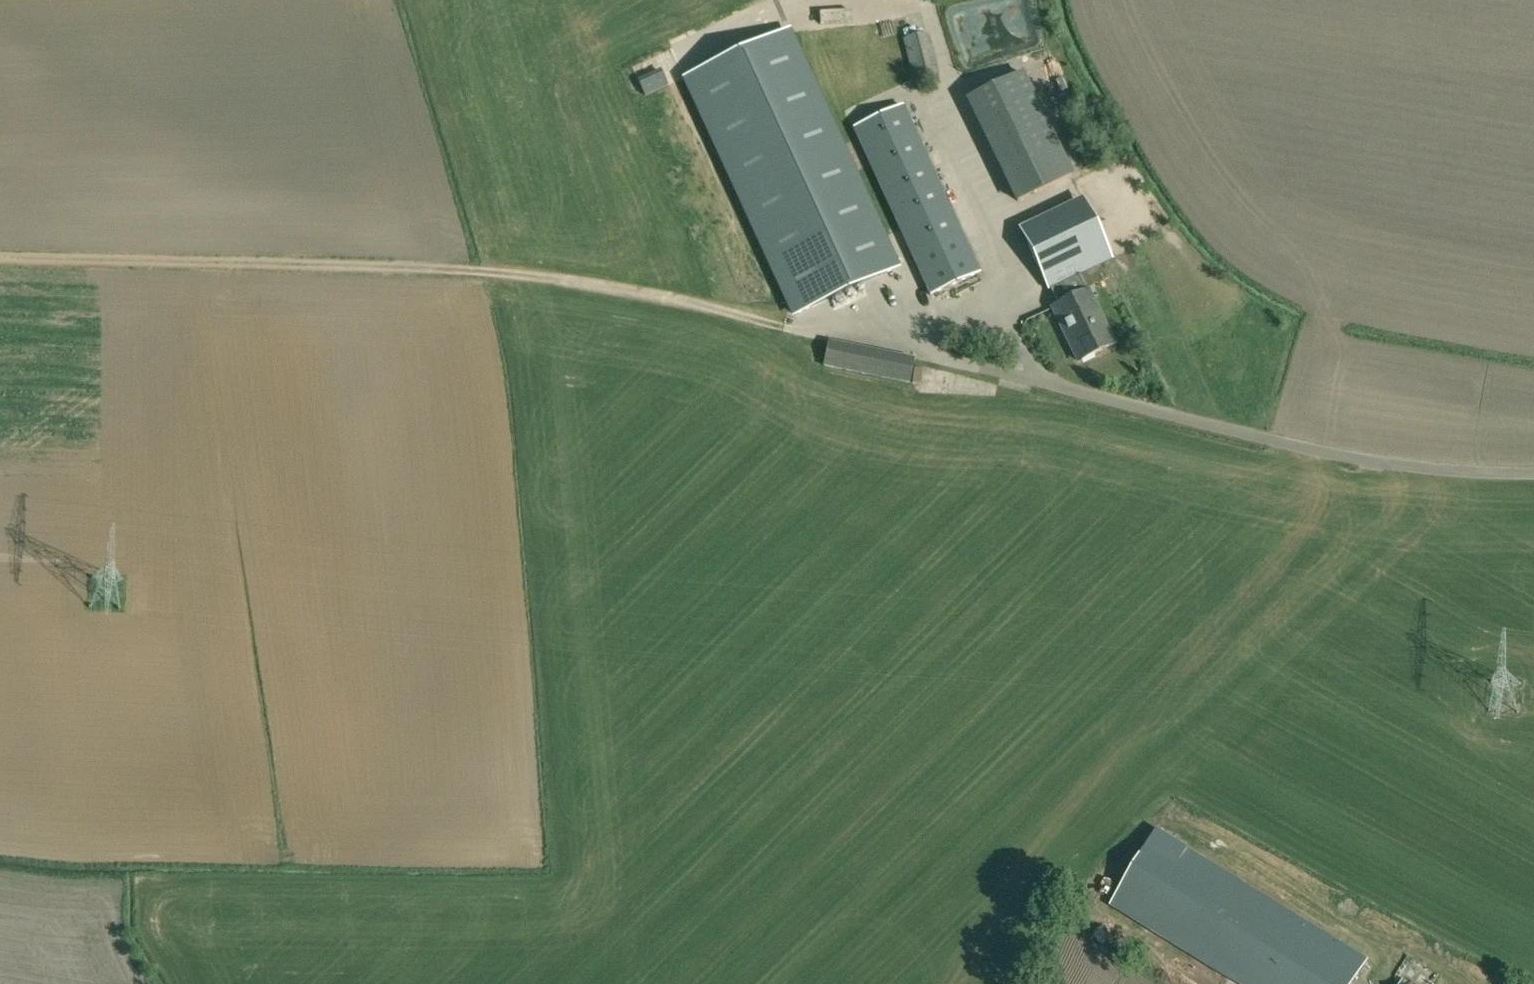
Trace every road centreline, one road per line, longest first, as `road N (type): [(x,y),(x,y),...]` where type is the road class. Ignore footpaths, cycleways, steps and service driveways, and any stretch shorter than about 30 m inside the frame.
road 1 (track): [(0,259),(559,280),(720,309),(1172,414)]
road 2 (unclassified): [(1172,414),(1354,460),(1533,472)]

